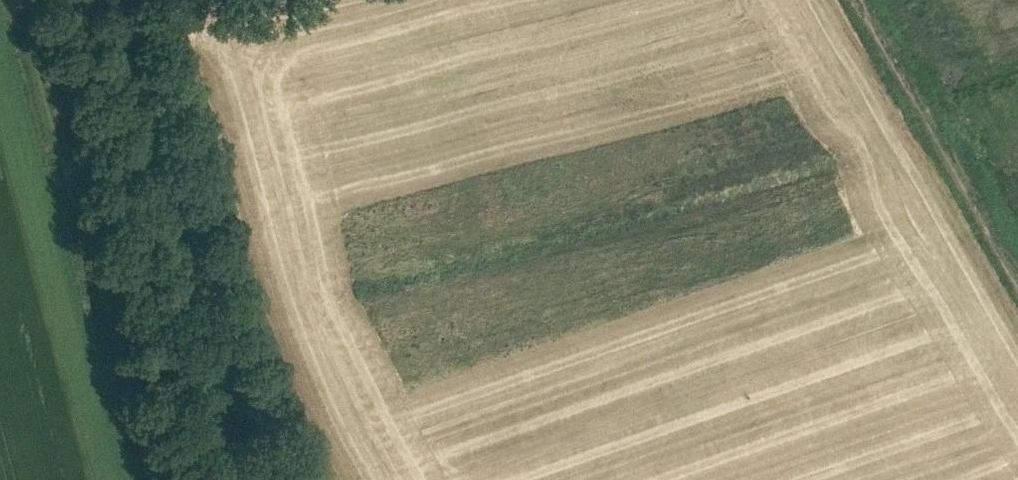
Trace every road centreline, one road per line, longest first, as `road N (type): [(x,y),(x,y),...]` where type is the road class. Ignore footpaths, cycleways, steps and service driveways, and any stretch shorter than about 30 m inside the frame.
road 1 (tertiary): [(302,479),(220,294),(139,0)]
road 2 (track): [(862,0),(1017,276)]

